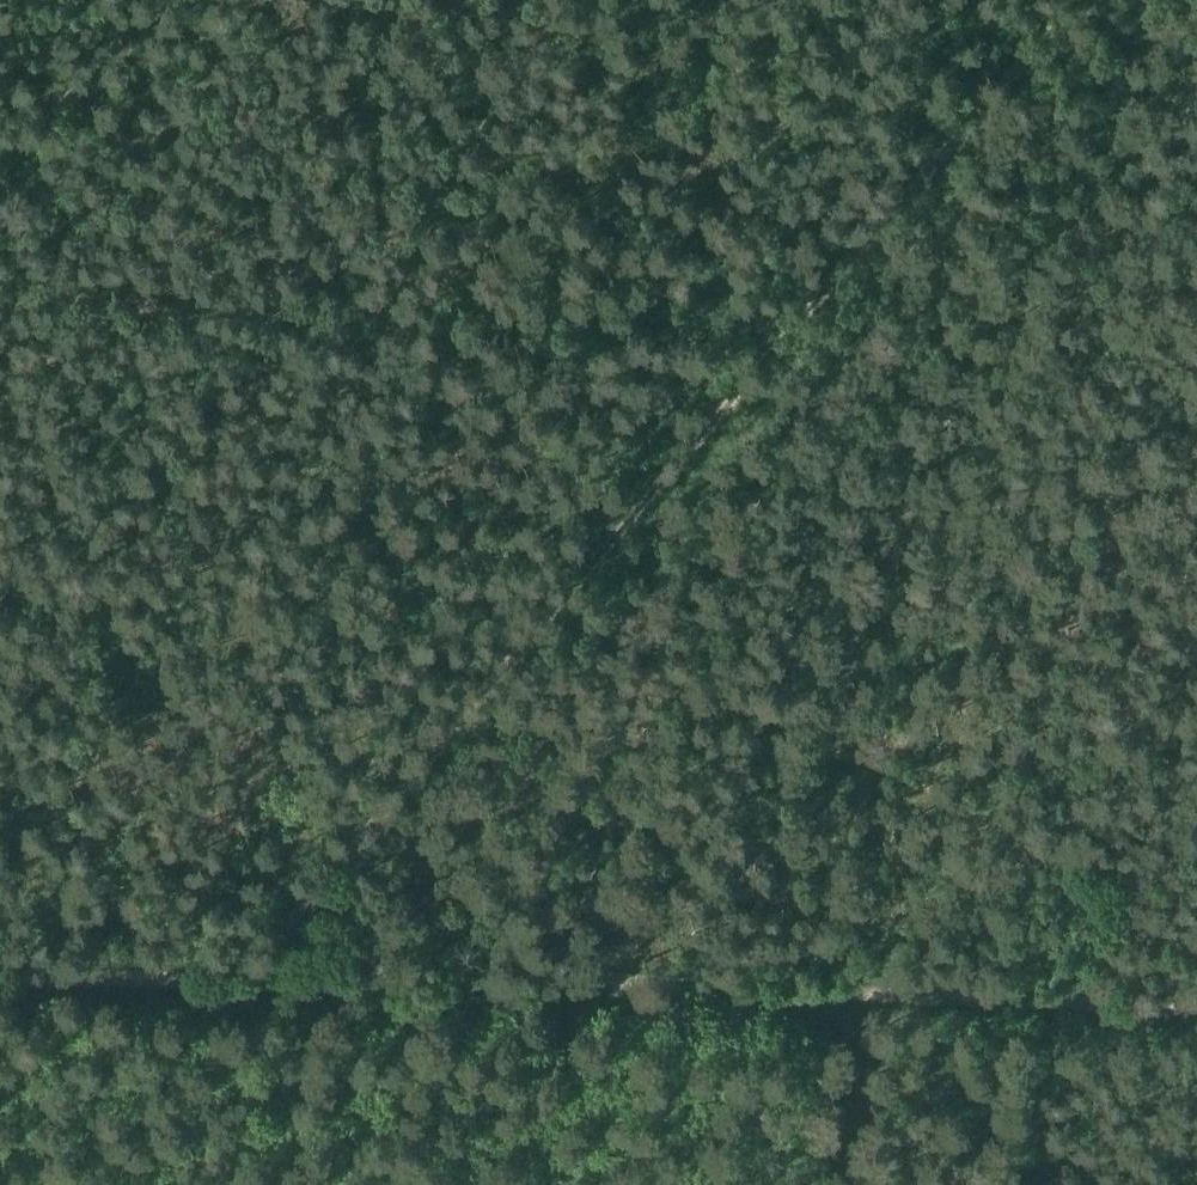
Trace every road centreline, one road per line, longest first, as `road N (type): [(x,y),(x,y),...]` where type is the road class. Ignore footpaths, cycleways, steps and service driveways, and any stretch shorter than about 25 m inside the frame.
road 1 (track): [(1083,0),(346,862),(261,979)]
road 2 (track): [(261,979),(1196,1002)]
road 3 (track): [(0,972),(261,979)]
road 4 (track): [(0,166),(168,0)]

